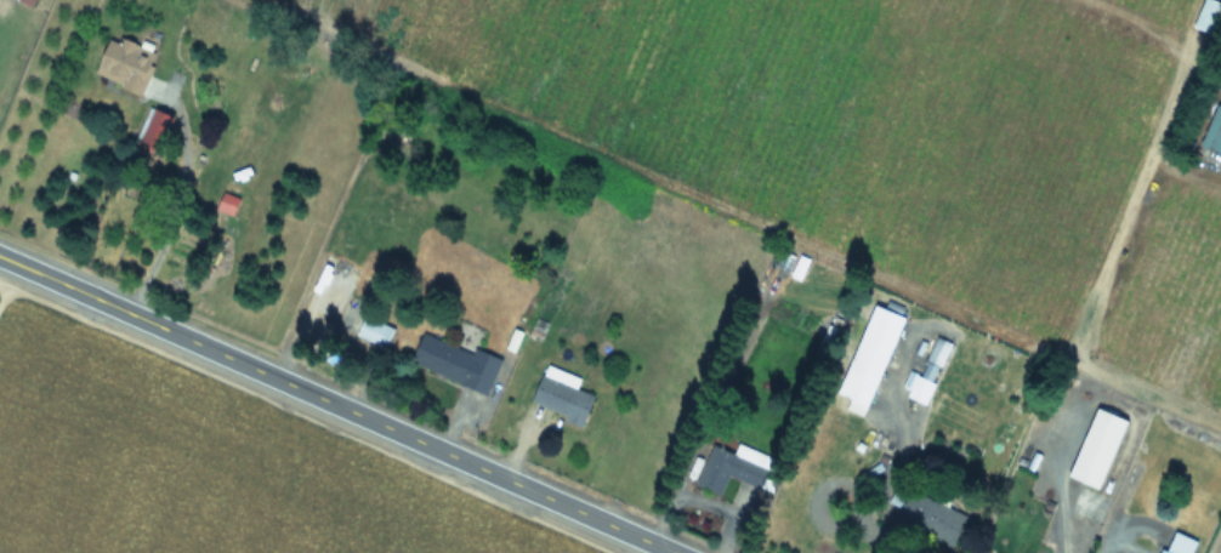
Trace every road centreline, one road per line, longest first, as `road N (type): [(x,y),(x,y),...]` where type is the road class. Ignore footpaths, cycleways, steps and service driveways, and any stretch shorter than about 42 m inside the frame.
road 1 (secondary): [(667,552),(0,259)]

